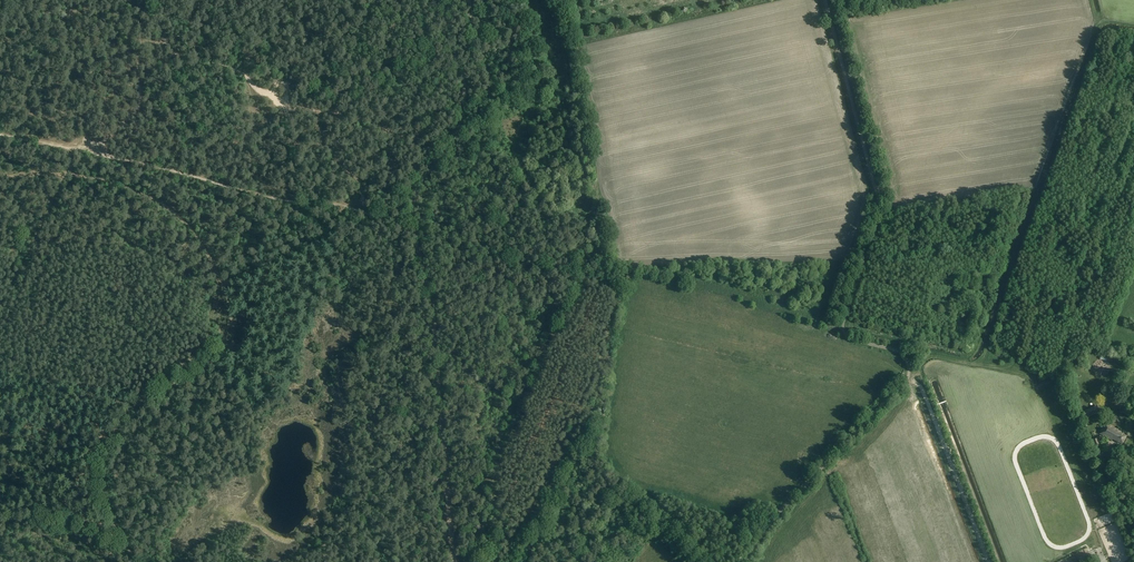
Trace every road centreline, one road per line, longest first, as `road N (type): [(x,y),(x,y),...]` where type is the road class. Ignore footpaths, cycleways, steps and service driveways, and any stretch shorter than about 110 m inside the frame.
road 1 (track): [(468,0),(461,122),(414,193),(453,561)]
road 2 (track): [(126,545),(102,479),(111,438),(133,410),(228,345),(231,317),(212,261),(178,215),(140,191),(69,172)]
road 3 (track): [(414,225),(0,135)]
road 4 (track): [(745,561),(775,516),(904,384)]
road 5 (track): [(992,561),(926,389),(904,384)]
road 6 (unclassified): [(877,196),(825,0)]
road 7 (track): [(69,172),(0,307)]
road 8 (track): [(150,397),(0,375)]
road 9 (track): [(0,524),(60,515),(126,545)]

